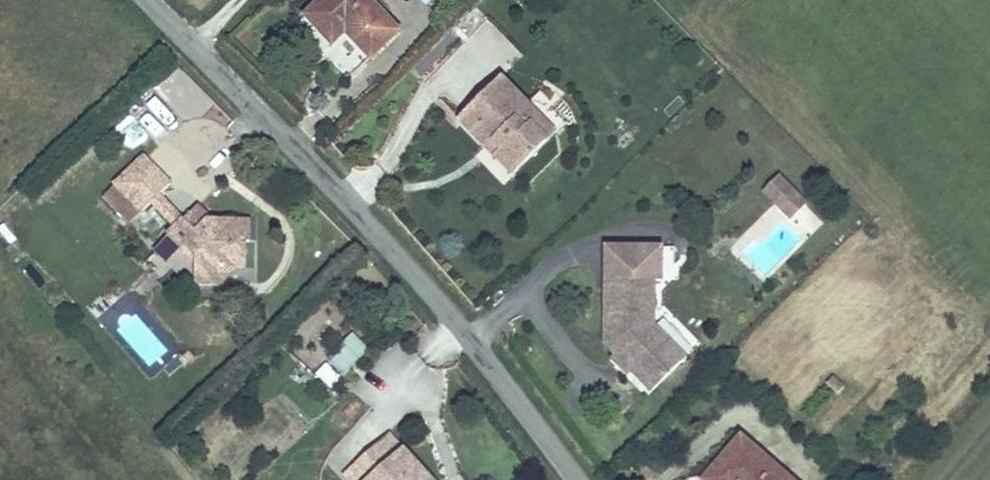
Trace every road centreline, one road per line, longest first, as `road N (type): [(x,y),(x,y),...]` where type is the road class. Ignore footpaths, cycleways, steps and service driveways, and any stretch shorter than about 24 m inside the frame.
road 1 (unclassified): [(579,479),(352,201),(150,0)]

